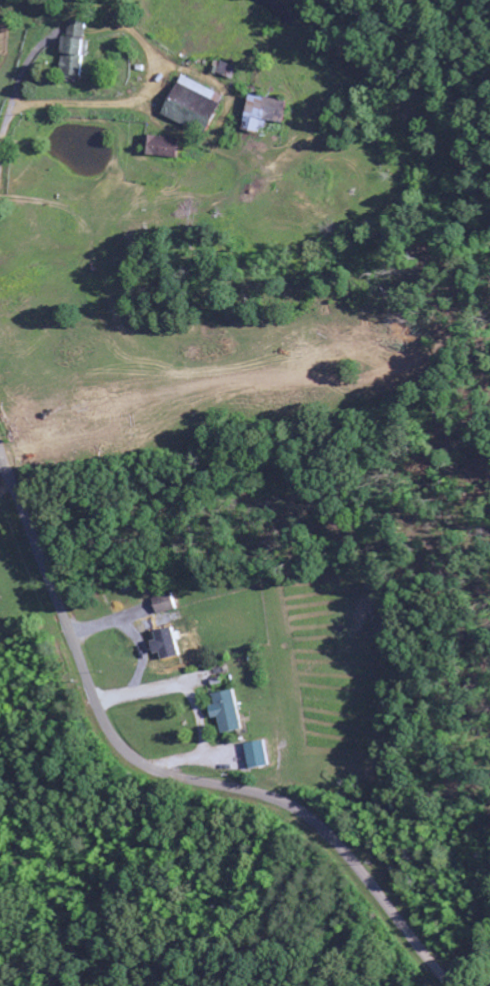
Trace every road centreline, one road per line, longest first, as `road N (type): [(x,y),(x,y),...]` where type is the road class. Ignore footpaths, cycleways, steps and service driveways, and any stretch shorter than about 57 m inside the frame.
road 1 (residential): [(451,985),(342,848),(301,809),(172,774),(119,742),(0,449)]

